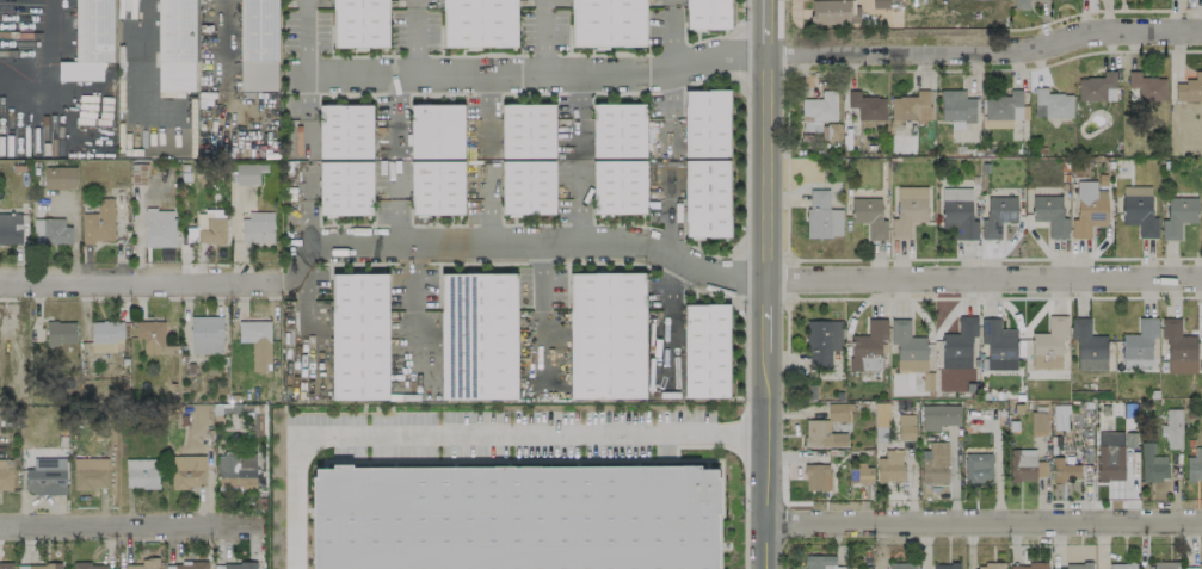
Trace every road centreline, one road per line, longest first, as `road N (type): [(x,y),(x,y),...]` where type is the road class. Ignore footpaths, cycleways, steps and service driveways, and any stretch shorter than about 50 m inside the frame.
road 1 (tertiary): [(771,0),(769,568)]
road 2 (residential): [(771,54),(1007,52),(1104,30),(1201,29)]
road 3 (residential): [(769,525),(1201,521)]
road 4 (residential): [(770,276),(1201,274)]
road 5 (residential): [(0,282),(271,277)]
road 6 (residential): [(0,524),(248,525)]

